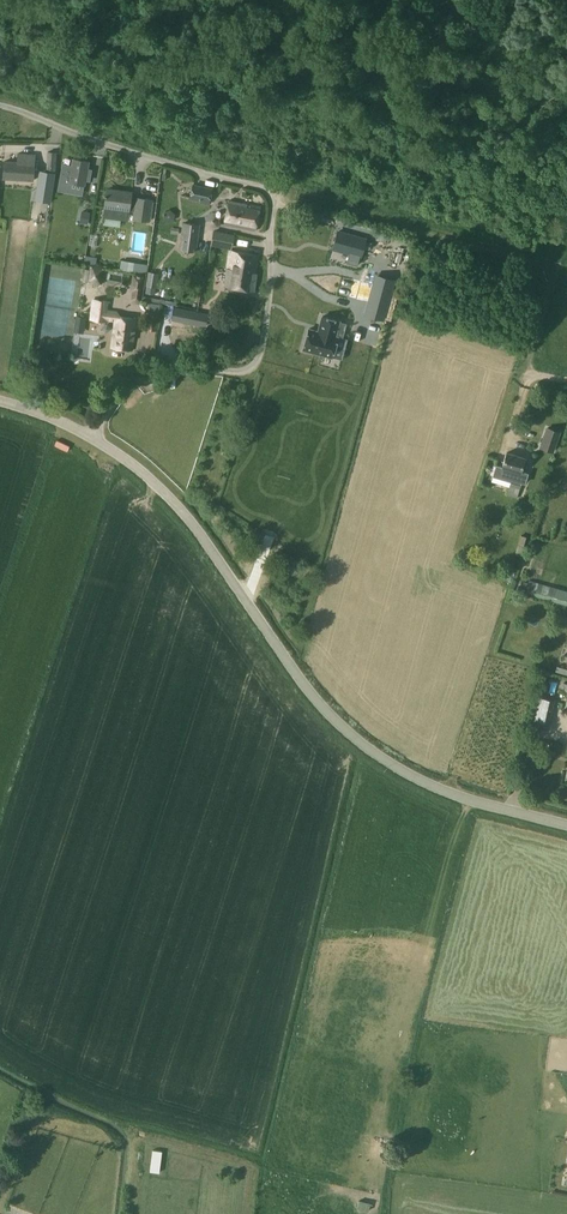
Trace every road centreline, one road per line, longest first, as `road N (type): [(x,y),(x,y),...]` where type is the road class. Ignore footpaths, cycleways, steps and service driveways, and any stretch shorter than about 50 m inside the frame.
road 1 (unclassified): [(91,436),(141,374),(255,365),(272,196),(0,108)]
road 2 (unclassified): [(91,436),(173,502),(323,713),(358,742),(439,790),(566,826)]
road 3 (track): [(566,383),(539,377),(528,364),(551,282),(540,266),(272,196)]

